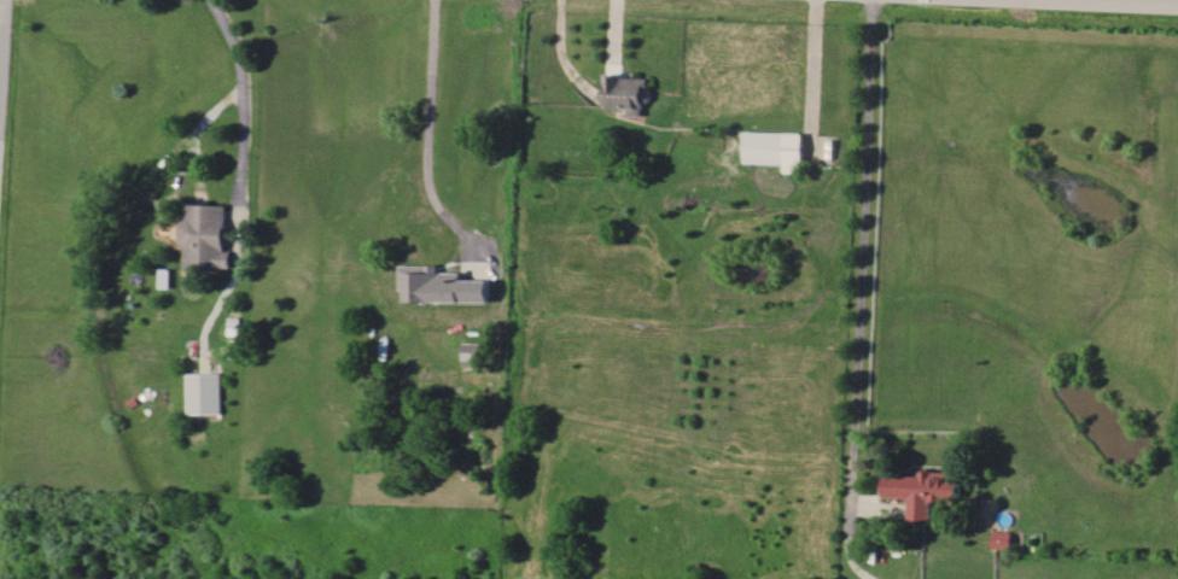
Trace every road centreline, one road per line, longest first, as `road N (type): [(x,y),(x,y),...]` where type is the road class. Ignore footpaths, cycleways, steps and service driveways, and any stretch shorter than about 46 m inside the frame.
road 1 (tertiary): [(1177,7),(1016,0)]

